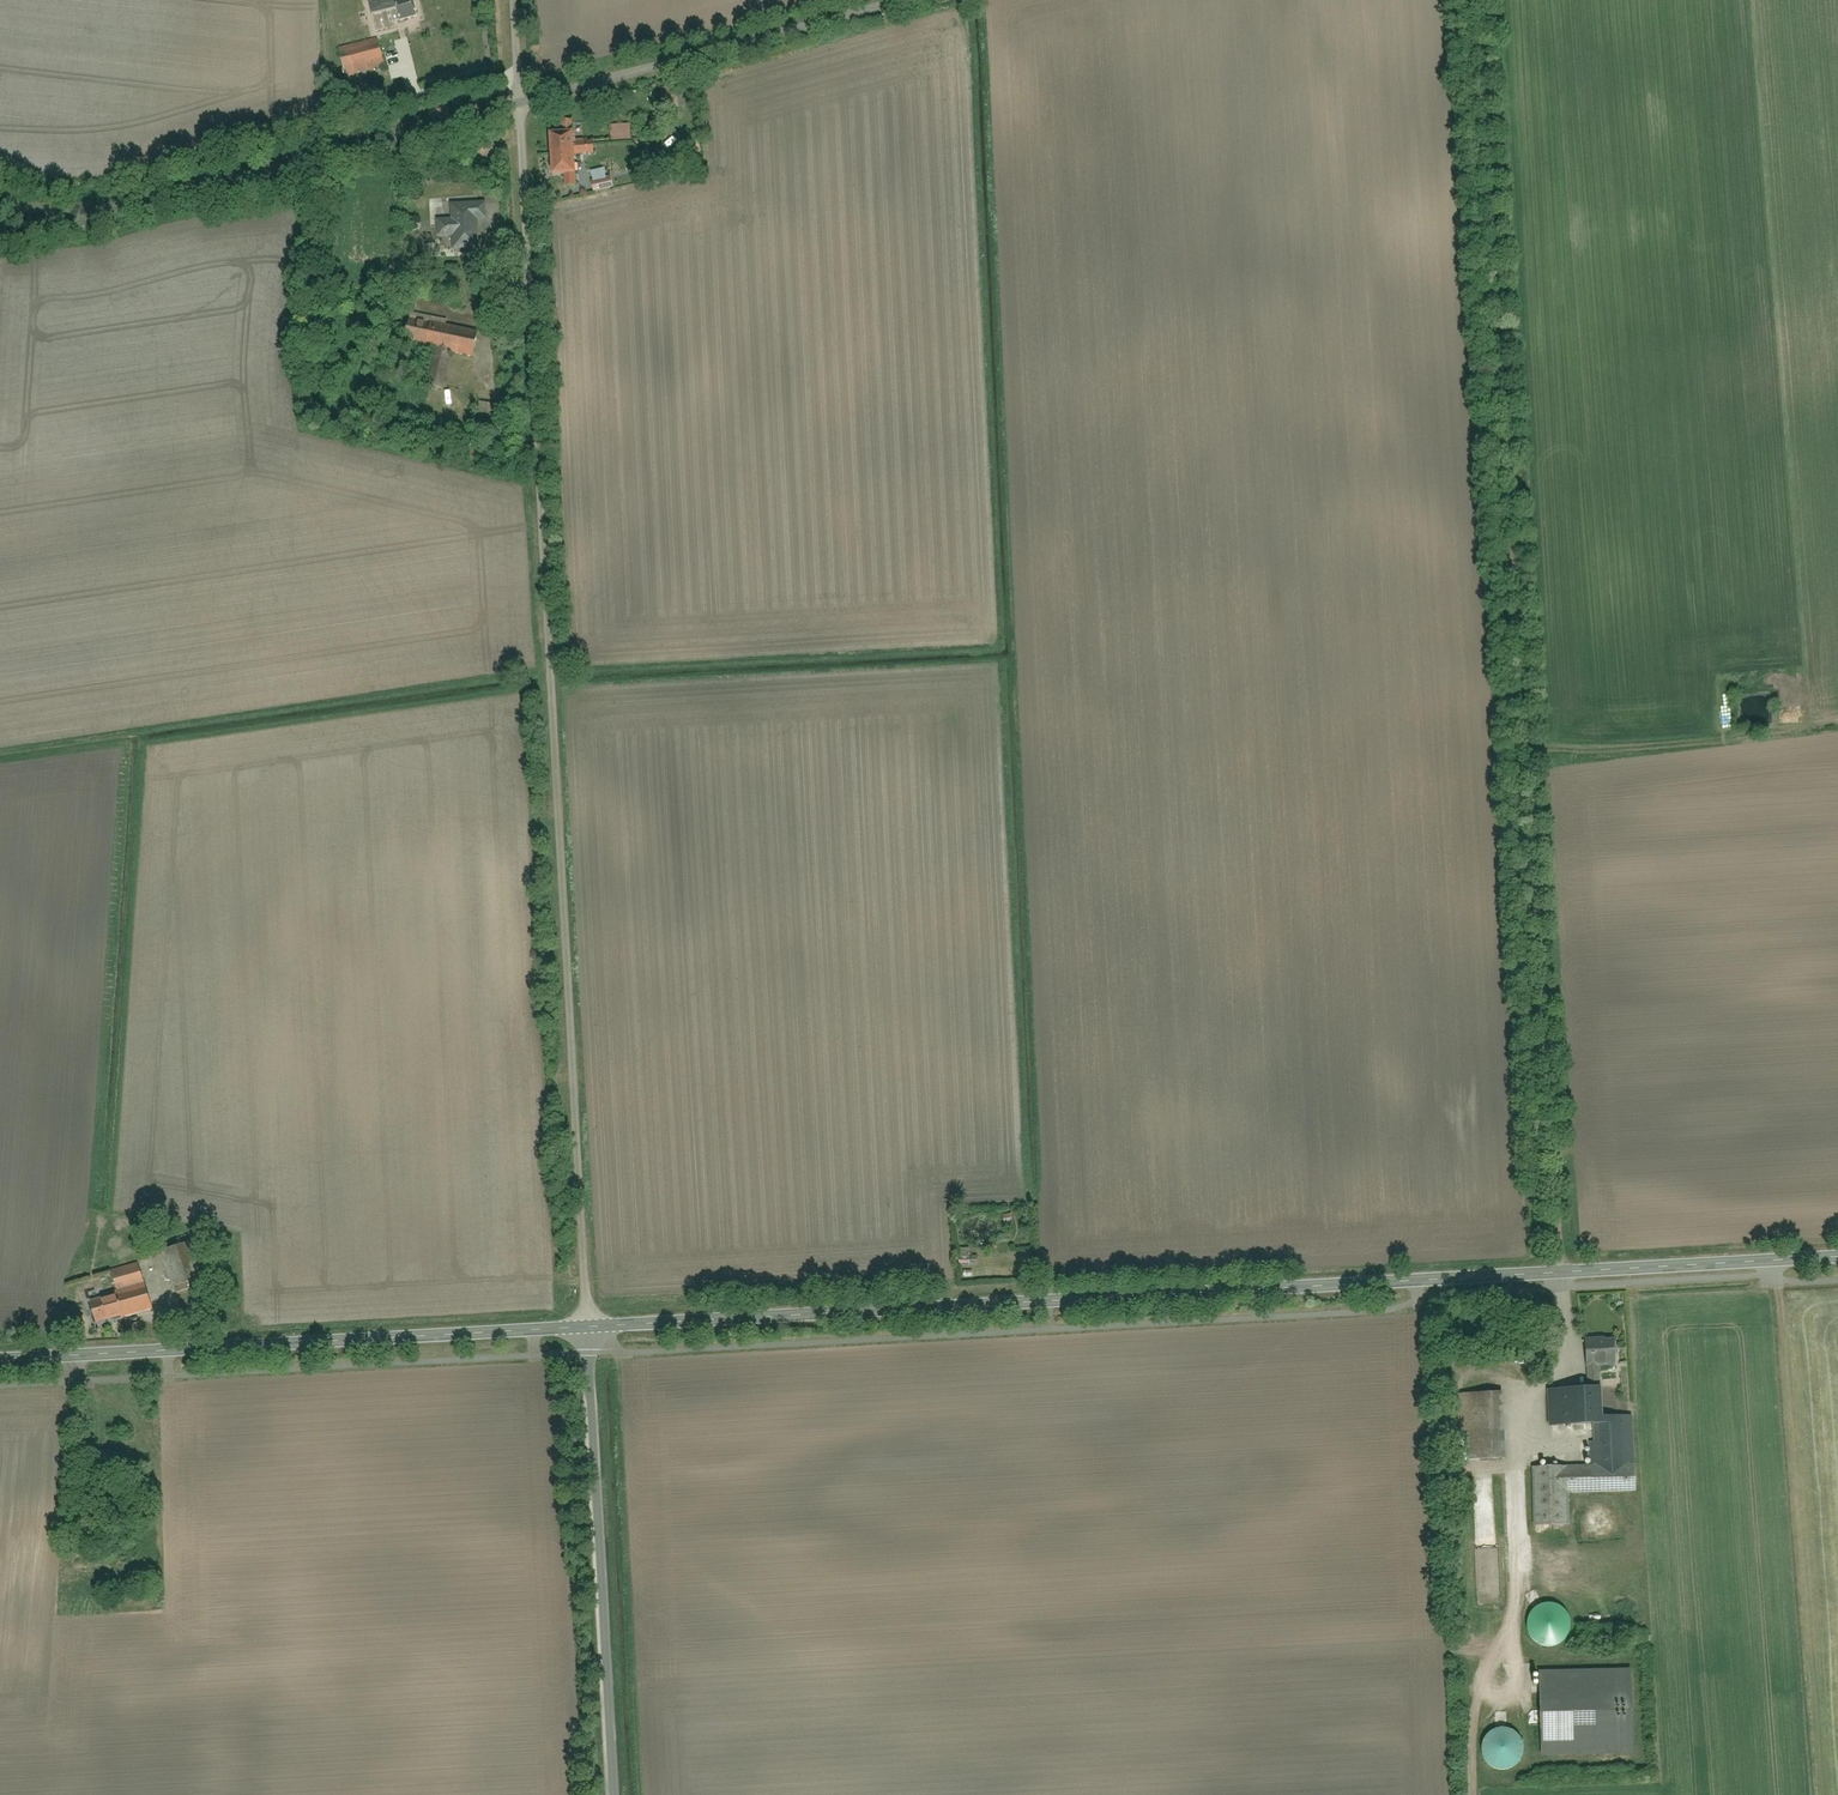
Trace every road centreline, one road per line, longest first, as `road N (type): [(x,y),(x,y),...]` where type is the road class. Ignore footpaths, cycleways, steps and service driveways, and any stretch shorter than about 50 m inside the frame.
road 1 (track): [(1560,1273),(1477,0)]
road 2 (tertiary): [(587,1328),(1837,1257)]
road 3 (unclassified): [(521,103),(587,1328)]
road 4 (tertiary): [(0,1359),(587,1328)]
road 5 (unclassified): [(0,203),(141,208),(521,103)]
road 6 (unclassified): [(587,1328),(612,1794)]
road 7 (unclassified): [(521,103),(905,0)]

